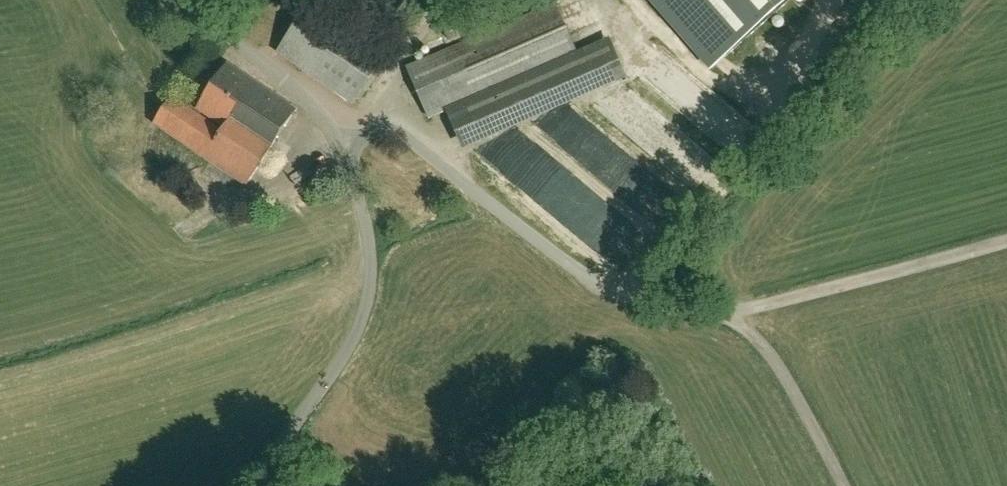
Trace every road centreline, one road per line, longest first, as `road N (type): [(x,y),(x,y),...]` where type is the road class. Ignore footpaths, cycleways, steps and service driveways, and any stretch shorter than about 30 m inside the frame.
road 1 (unclassified): [(248,485),(362,320),(370,245),(349,157),(328,117),(191,0)]

